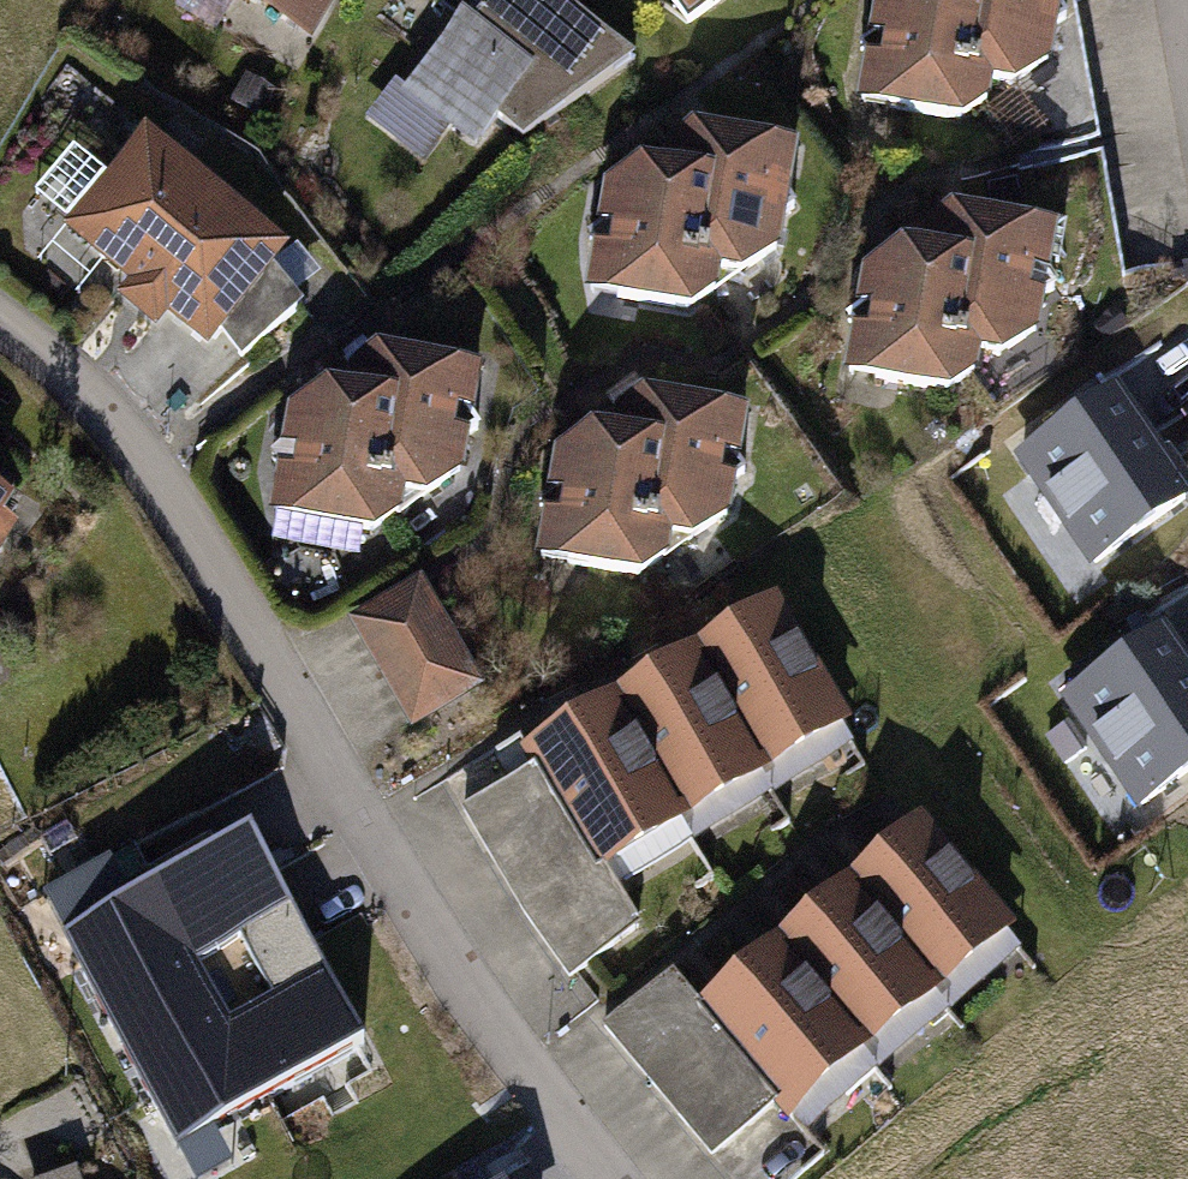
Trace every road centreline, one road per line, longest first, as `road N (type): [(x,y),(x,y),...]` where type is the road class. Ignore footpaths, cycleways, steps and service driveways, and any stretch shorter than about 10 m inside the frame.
road 1 (residential): [(631,1178),(378,844),(164,489),(56,358),(0,318)]

